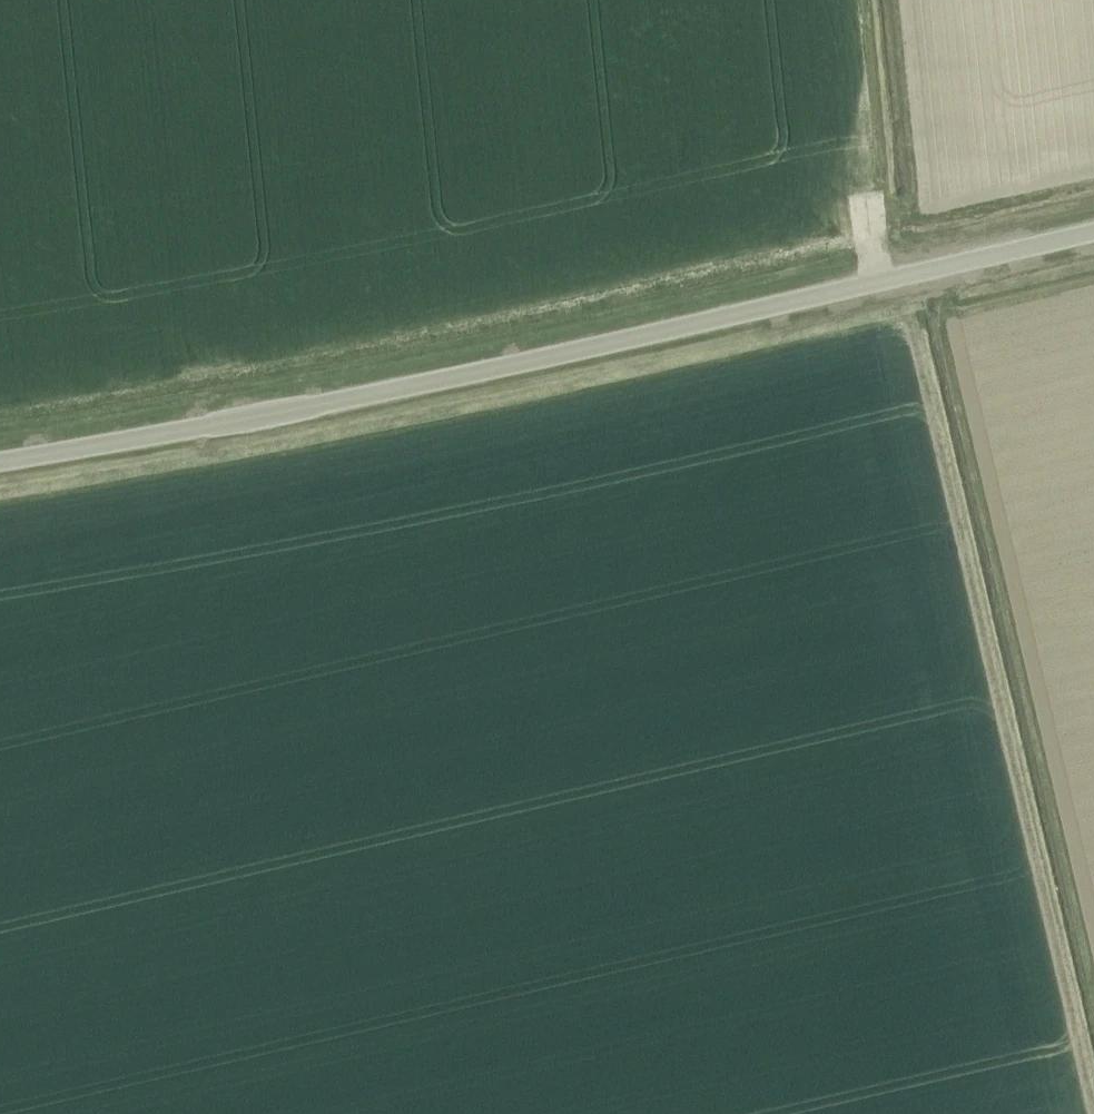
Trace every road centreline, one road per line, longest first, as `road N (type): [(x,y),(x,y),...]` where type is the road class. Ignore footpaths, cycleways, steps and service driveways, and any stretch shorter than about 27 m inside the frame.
road 1 (unclassified): [(0,456),(714,319),(1093,232)]

